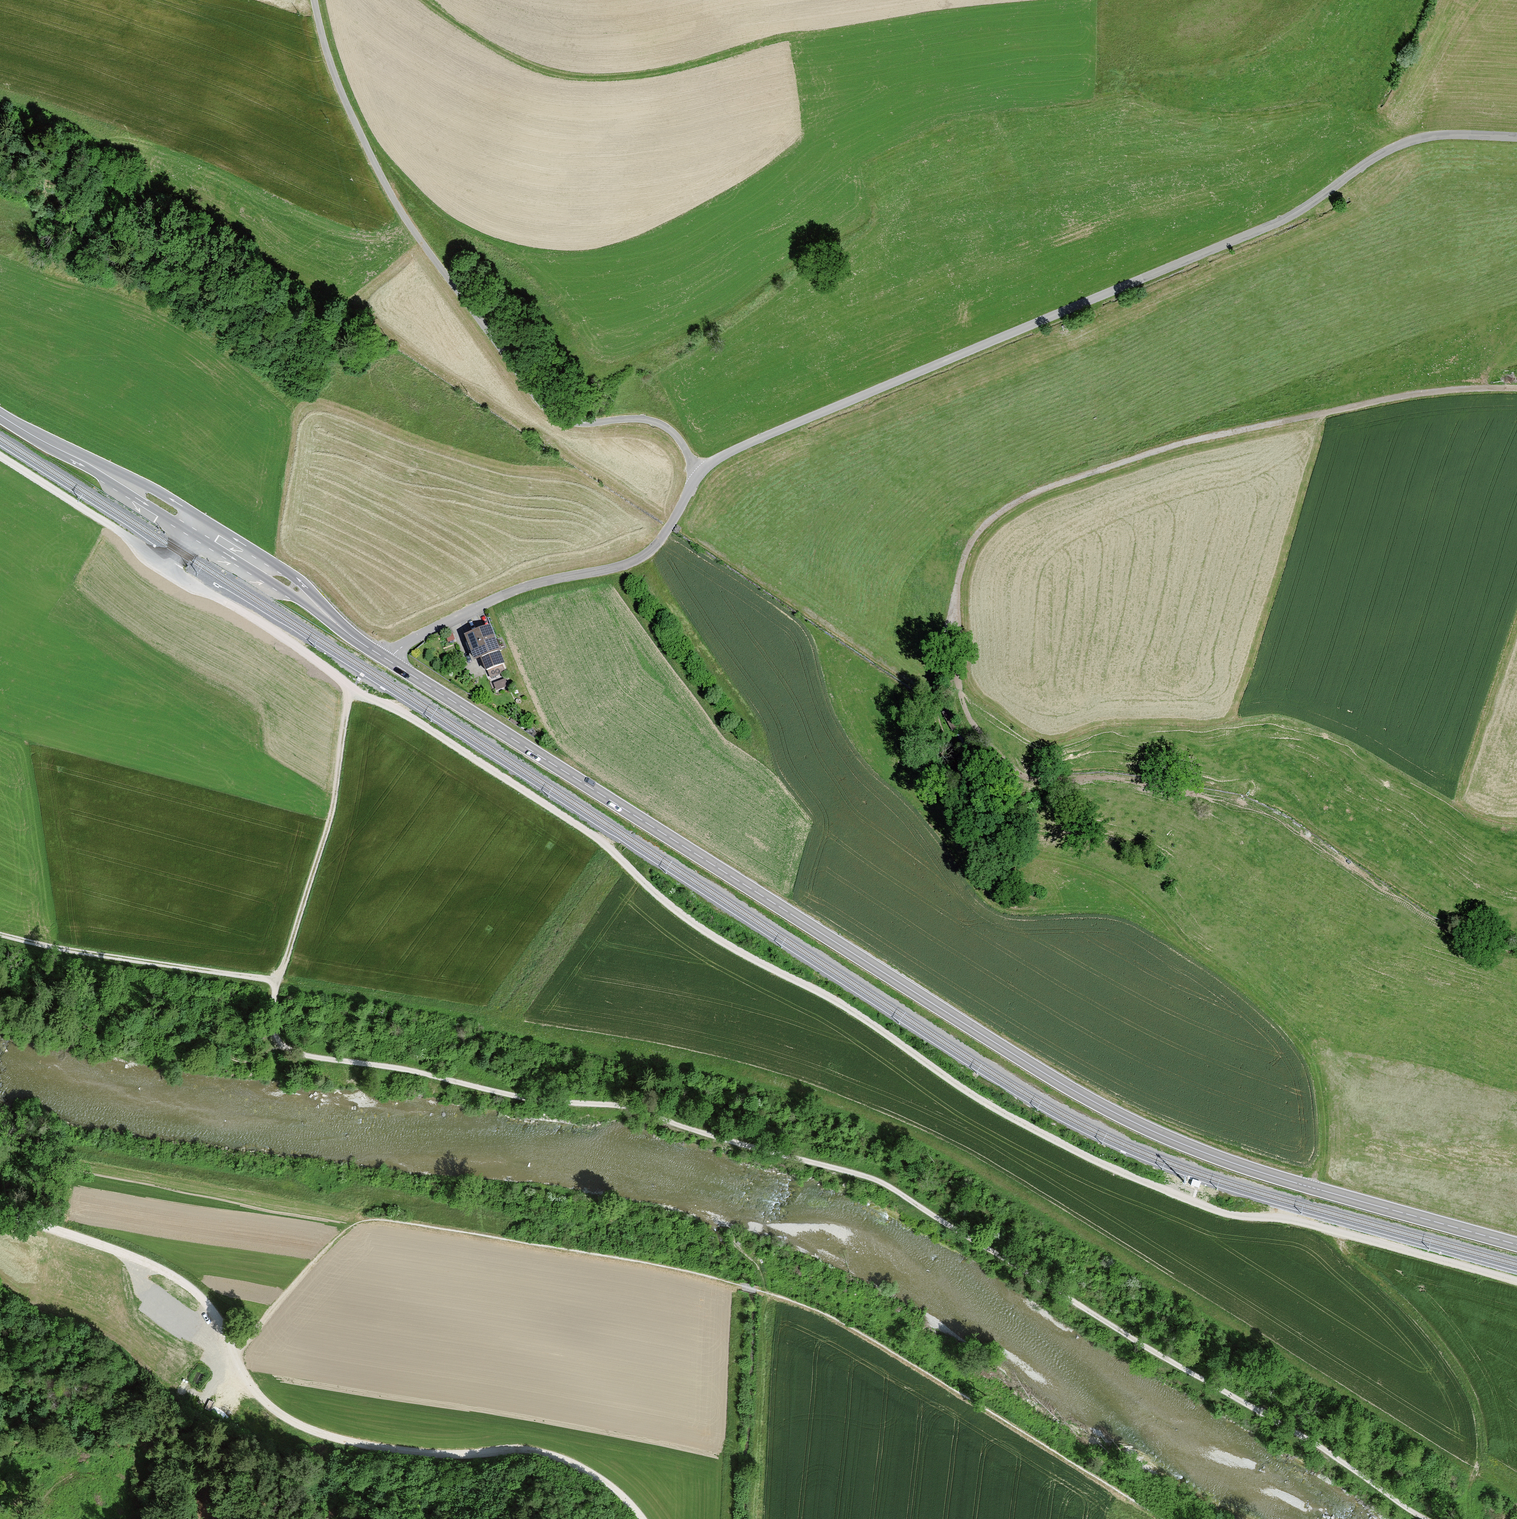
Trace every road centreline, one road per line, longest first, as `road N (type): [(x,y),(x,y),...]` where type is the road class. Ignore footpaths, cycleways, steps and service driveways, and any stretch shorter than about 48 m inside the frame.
road 1 (track): [(1312,1183),(1321,1160),(1321,1090),(1299,1041),(1144,898),(1104,874),(1006,845),(971,801),(934,704),(965,557),(981,529),(1023,499),(1187,441),(1392,398),(1516,388)]
road 2 (track): [(351,688),(602,844),(689,922),(835,998),(1025,1124),(1226,1215),(1291,1220),(1516,1282)]
road 3 (secondary): [(1516,1242),(1222,1156),(1132,1119),(380,655)]
road 4 (track): [(1426,1518),(874,1180),(625,1106),(528,1098),(281,1045)]
road 5 (residential): [(1516,137),(1443,134),(1392,145),(1283,218),(746,445),(698,475)]
road 6 (unclassified): [(0,1211),(141,1259),(191,1286),(227,1333),(249,1383),(287,1419),(419,1453),(553,1456),(588,1471),(640,1518)]
road 7 (track): [(957,599),(966,712),(1021,775),(1113,777),(1268,814),(1434,924),(1516,953)]
road 8 (unclassified): [(698,475),(664,426),(637,418),(579,423),(540,401),(398,205),(340,87),(315,0)]
road 9 (track): [(277,981),(335,799),(351,688),(250,615),(165,568)]
road 10 (unclassified): [(380,655),(497,597),(646,555),(698,475)]
road 11 (track): [(281,1045),(272,1024),(277,981),(0,933)]
road 12 (secondary): [(315,609),(297,586),(155,493),(119,486)]
road 13 (secondary): [(119,486),(315,609)]
road 14 (track): [(358,1222),(235,1354)]
road 15 (secondary): [(119,486),(0,412)]

